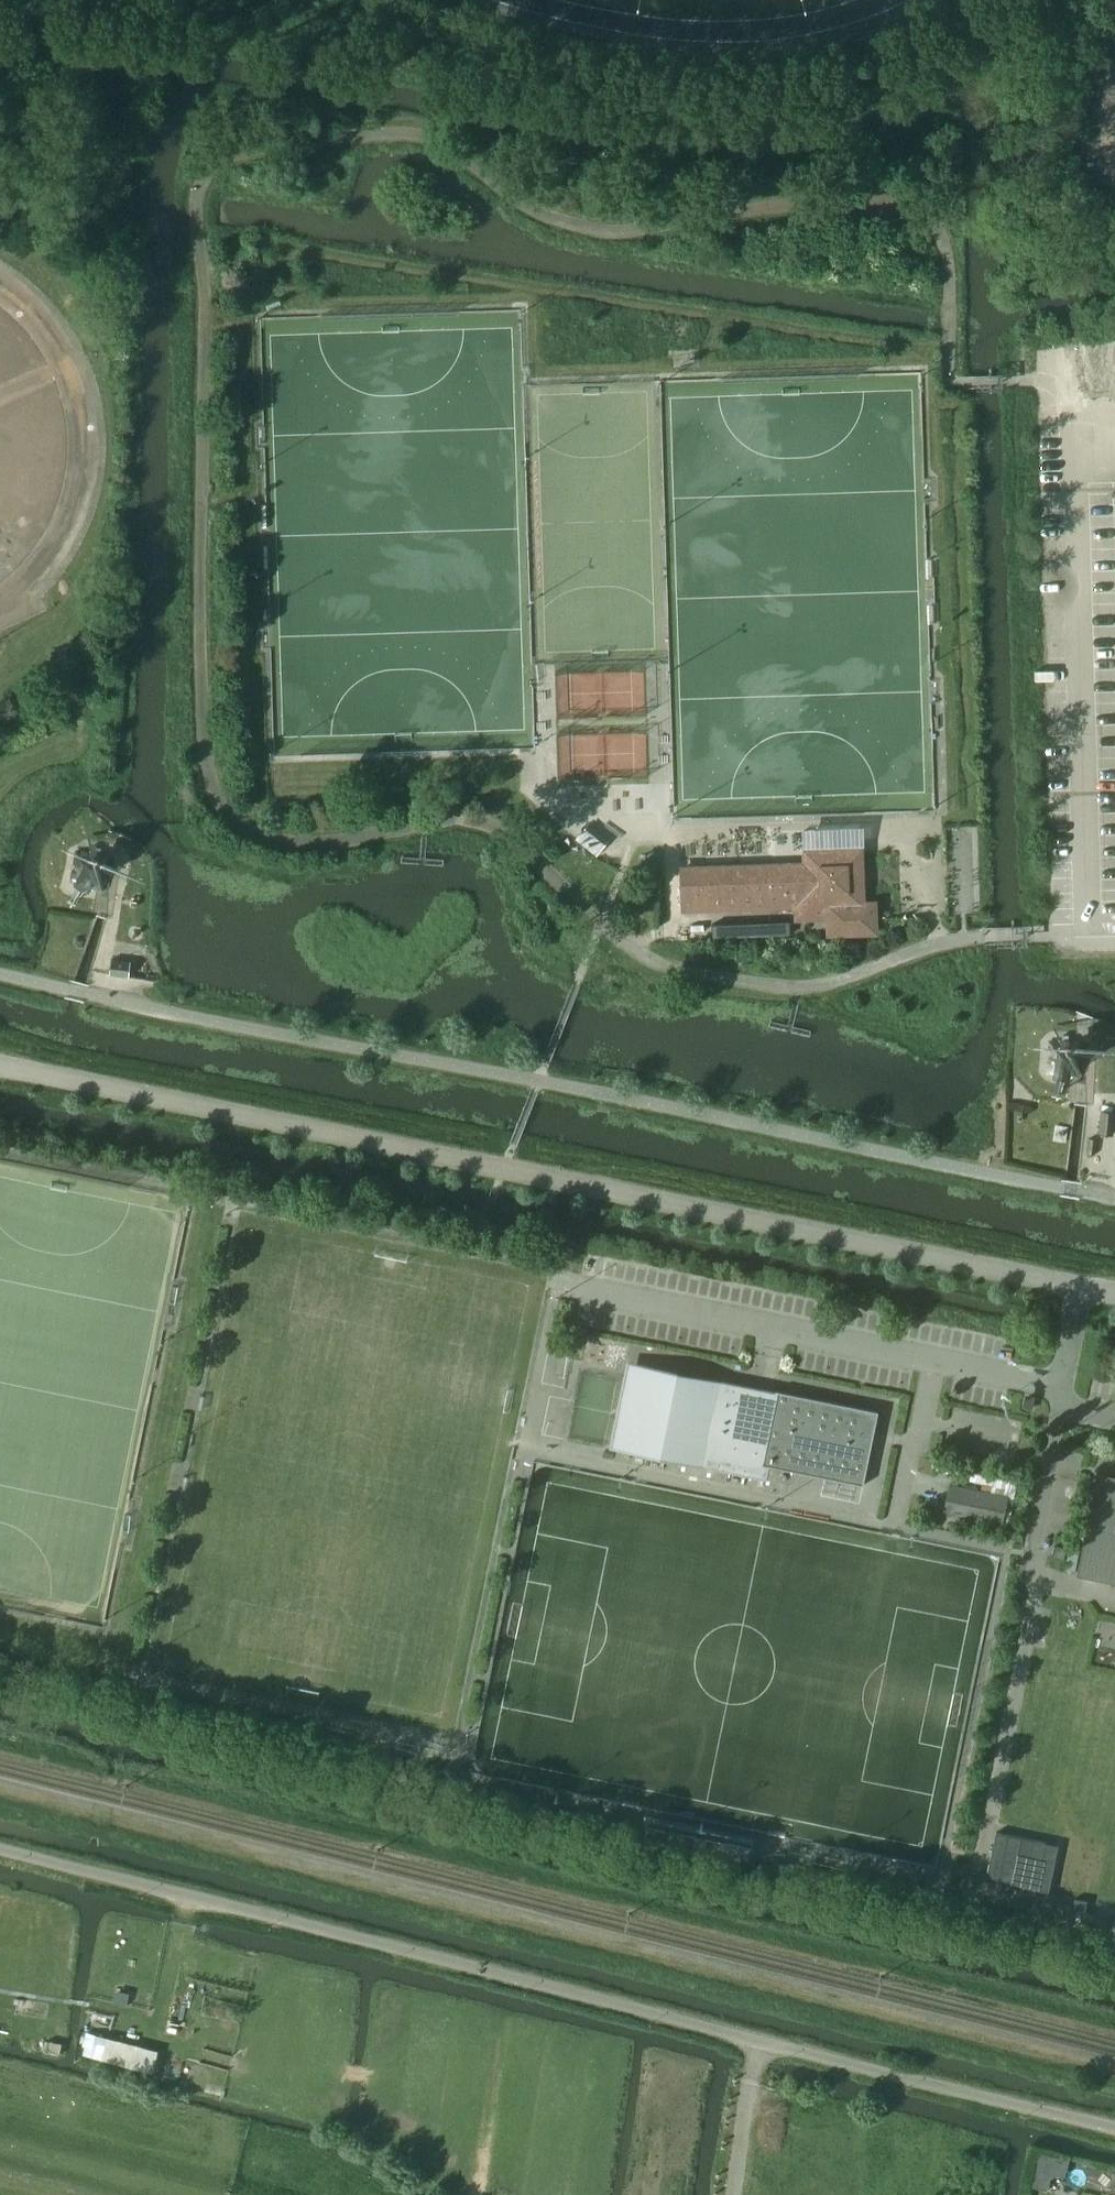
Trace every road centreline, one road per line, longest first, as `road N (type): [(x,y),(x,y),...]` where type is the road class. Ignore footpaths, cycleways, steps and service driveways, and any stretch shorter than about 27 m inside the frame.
road 1 (unclassified): [(1114,2128),(0,1848)]
road 2 (unclassified): [(1114,1291),(0,1062)]
road 3 (motorway): [(526,0),(650,27),(729,33),(799,27),(884,0)]
road 4 (track): [(0,2145),(197,2194)]

